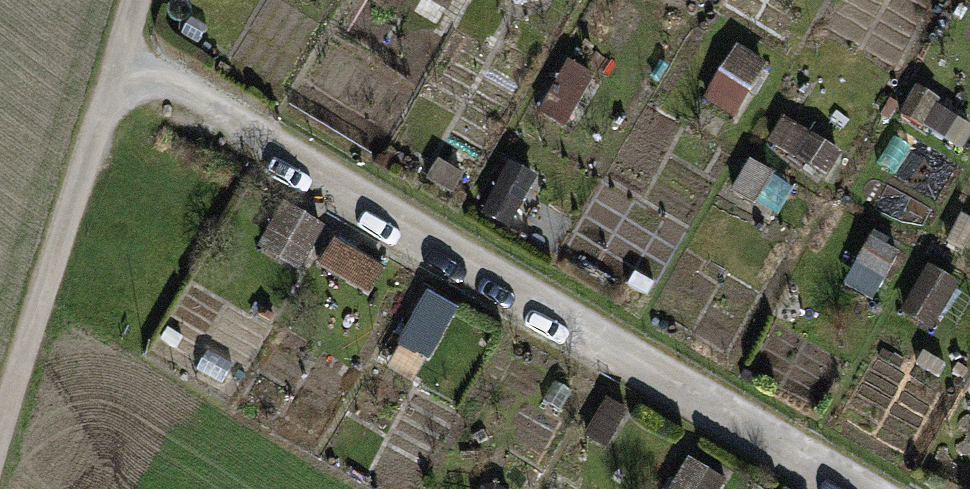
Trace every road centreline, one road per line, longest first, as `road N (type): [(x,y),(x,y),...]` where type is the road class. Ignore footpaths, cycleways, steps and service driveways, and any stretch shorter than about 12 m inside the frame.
road 1 (track): [(848,488),(122,71)]
road 2 (track): [(144,0),(0,425)]

